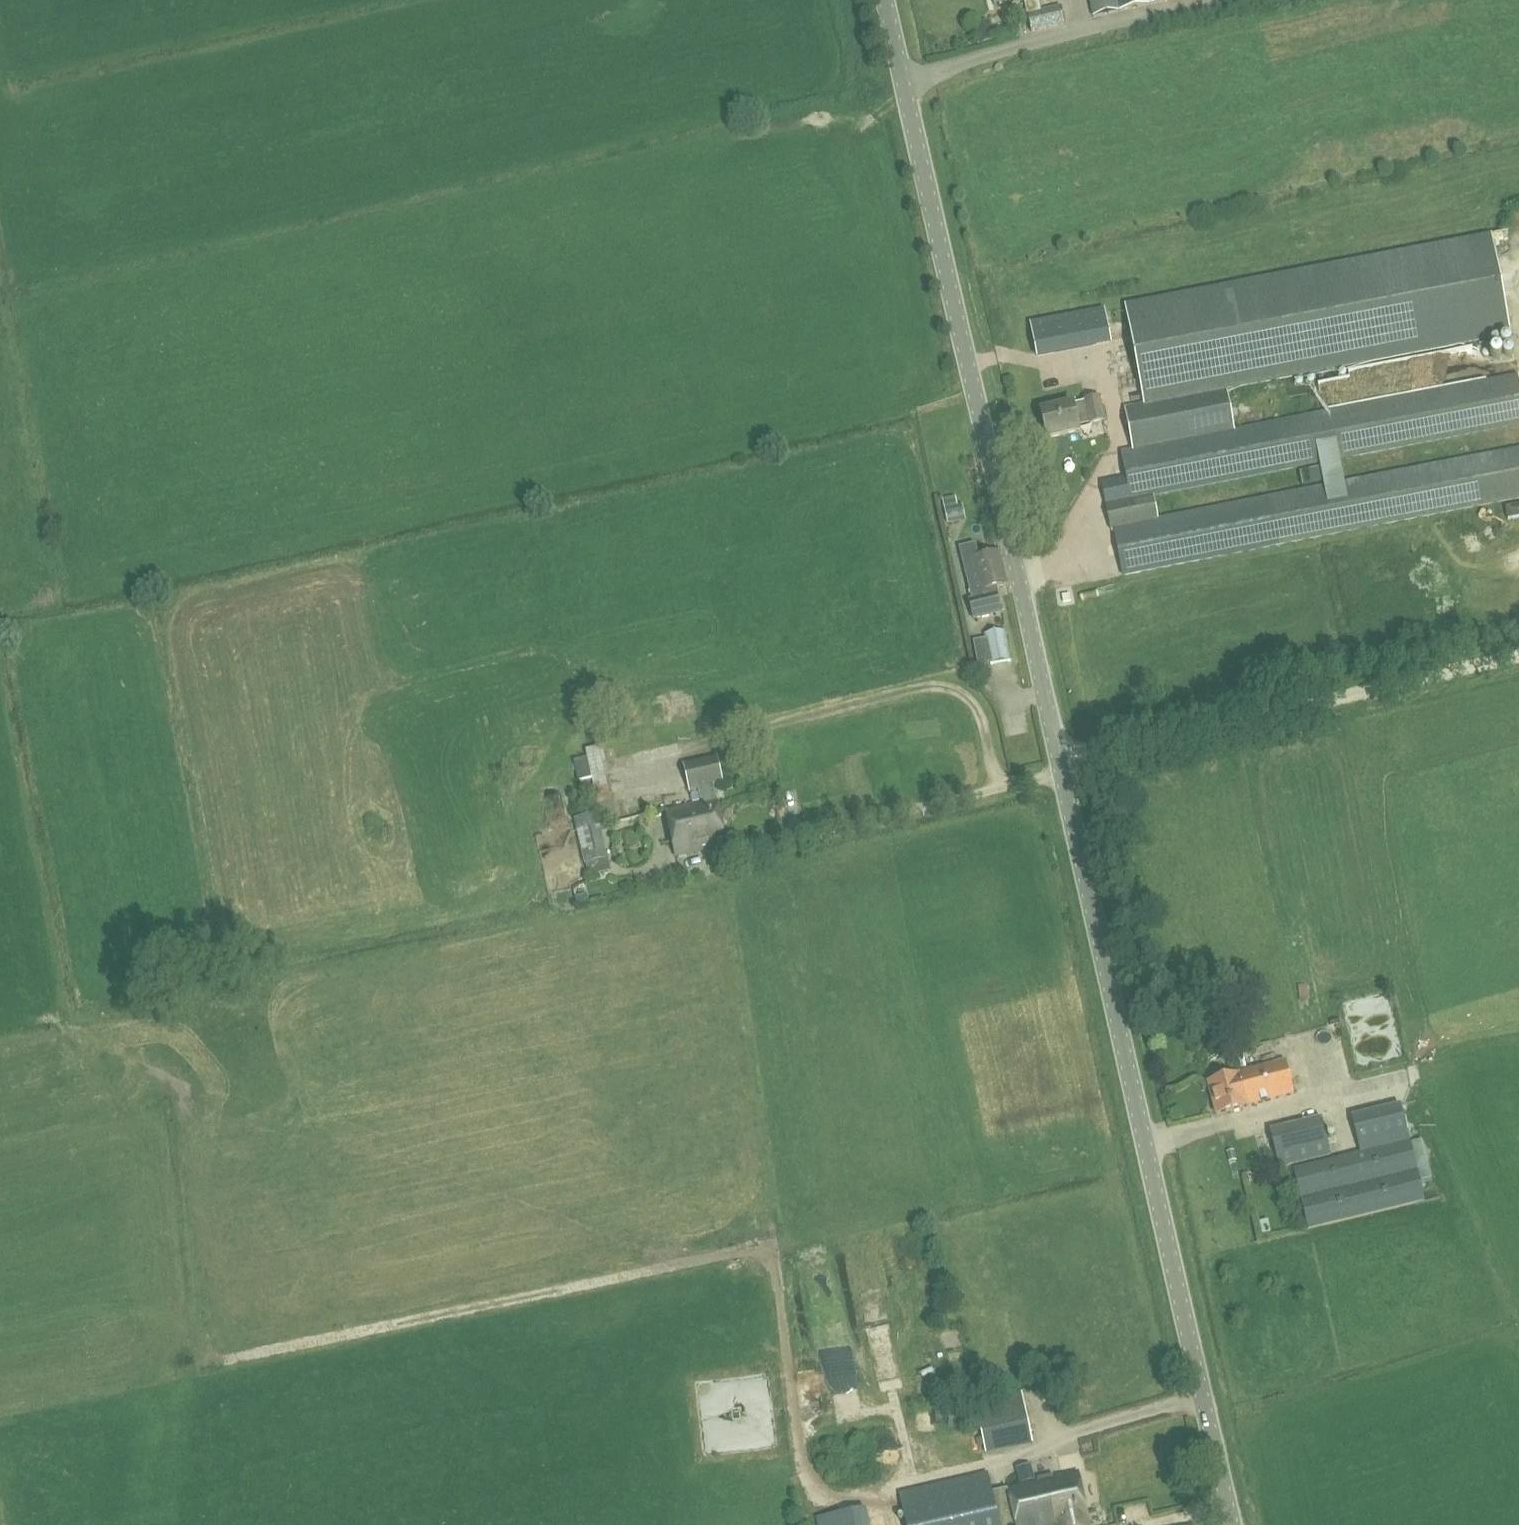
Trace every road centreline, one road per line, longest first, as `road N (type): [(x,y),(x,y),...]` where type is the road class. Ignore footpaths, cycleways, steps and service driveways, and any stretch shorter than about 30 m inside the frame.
road 1 (tertiary): [(1234,1524),(888,0)]
road 2 (track): [(1060,761),(1518,656)]

